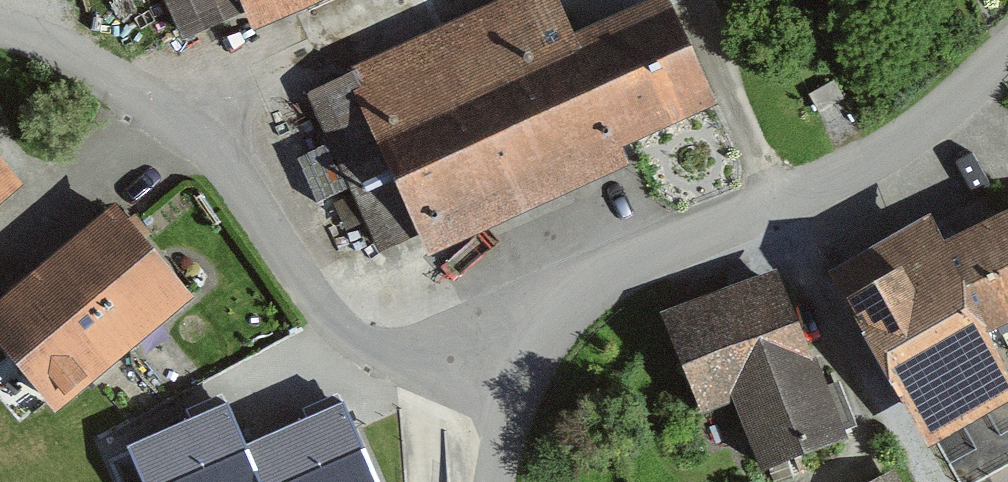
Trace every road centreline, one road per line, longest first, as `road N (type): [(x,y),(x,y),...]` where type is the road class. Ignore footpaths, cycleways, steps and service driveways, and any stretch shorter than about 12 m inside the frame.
road 1 (unclassified): [(521,390),(408,353),(360,328),(191,120),(114,65),(0,24)]
road 2 (unclassified): [(521,390),(574,306),(616,271),(879,156),(938,118),(1007,49)]

